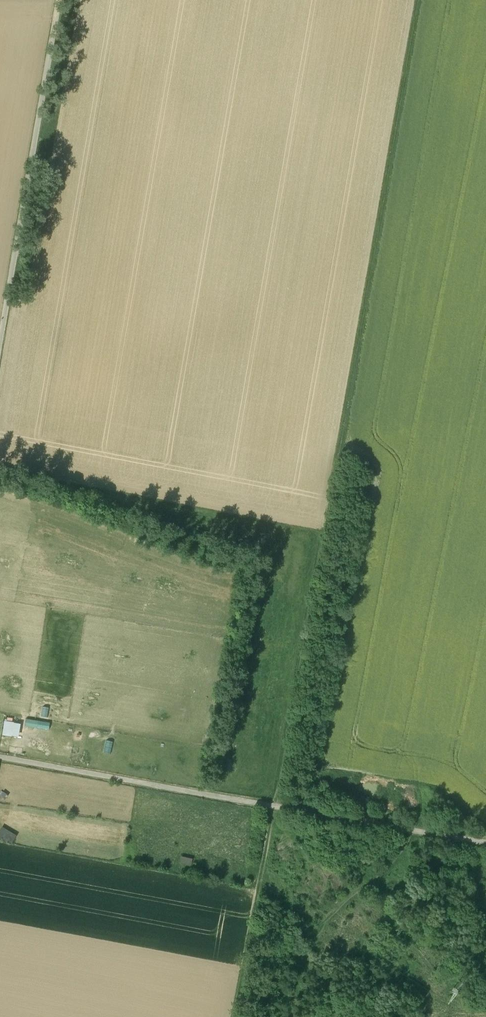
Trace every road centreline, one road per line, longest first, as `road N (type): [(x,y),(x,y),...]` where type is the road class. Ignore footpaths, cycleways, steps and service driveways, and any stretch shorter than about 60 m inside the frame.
road 1 (track): [(278,808),(282,730),(416,0)]
road 2 (track): [(485,844),(0,759)]
road 3 (track): [(58,0),(0,334)]
road 4 (track): [(290,1016),(303,947),(416,834)]
road 5 (track): [(269,807),(236,1016)]

